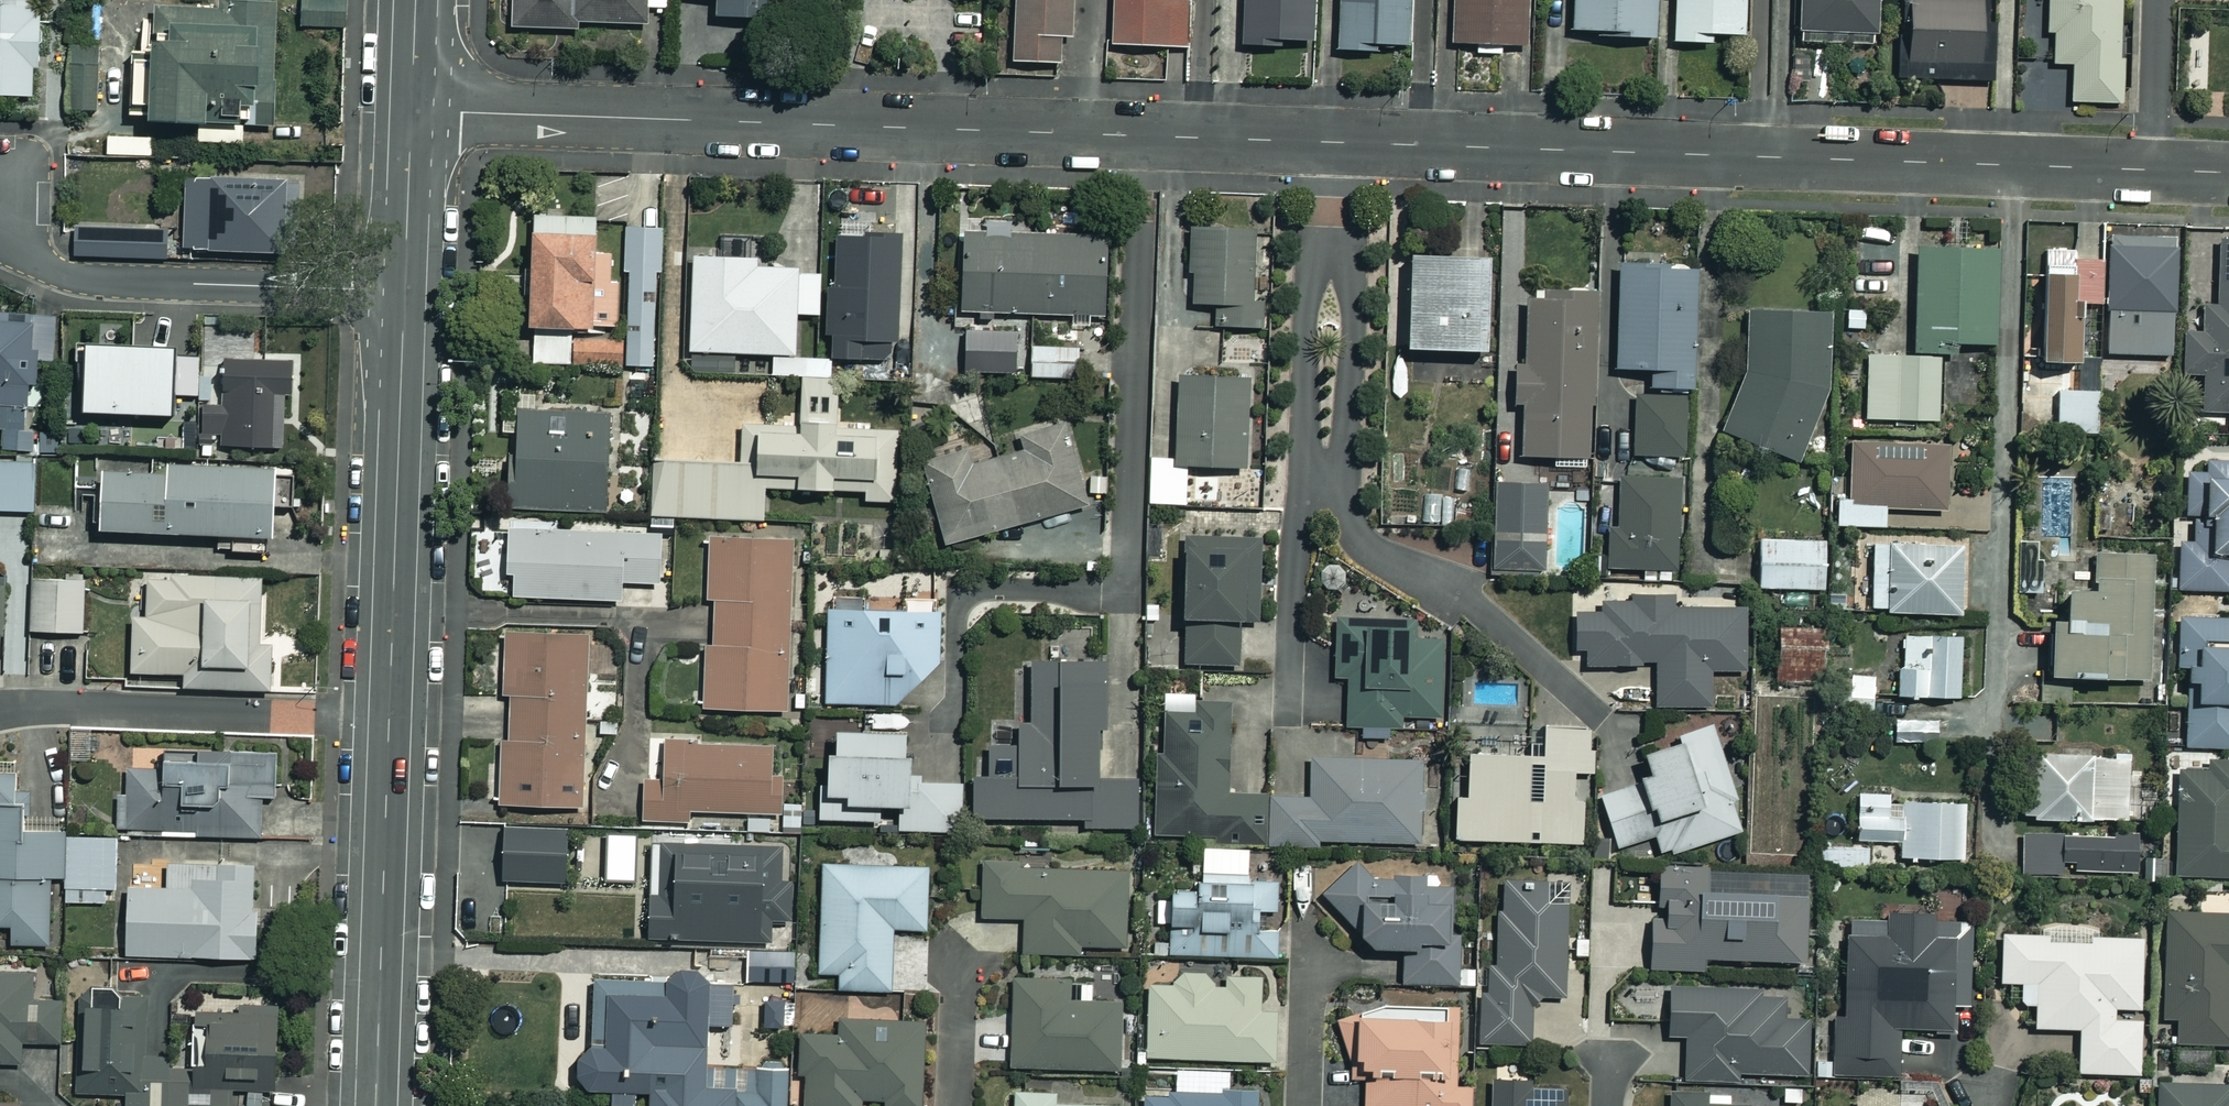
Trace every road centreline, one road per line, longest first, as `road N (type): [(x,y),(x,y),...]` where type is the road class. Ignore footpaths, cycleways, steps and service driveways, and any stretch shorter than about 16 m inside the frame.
road 1 (residential): [(415,110),(1332,142)]
road 2 (residential): [(1332,142),(1760,158)]
road 3 (tertiary): [(405,296),(389,723)]
road 4 (residential): [(0,238),(76,277),(110,284),(405,296)]
road 5 (residential): [(1760,158),(2154,171)]
road 6 (residential): [(0,710),(389,723)]
road 7 (tertiary): [(389,723),(376,1105)]
road 8 (residential): [(1327,475),(1350,529),(1369,549),(1490,620),(1593,712)]
road 9 (residential): [(1327,475),(1310,450),(1303,363),(1313,269),(1329,245)]
road 10 (residential): [(1329,245),(1345,270),(1354,358),(1342,450),(1327,475)]
road 11 (tertiary): [(415,110),(405,296)]
road 12 (residential): [(1306,928),(1301,1105)]
road 13 (residential): [(2158,0),(2154,171)]
road 14 (residential): [(1763,0),(1760,158)]
road 15 (residential): [(953,1105),(957,968)]

